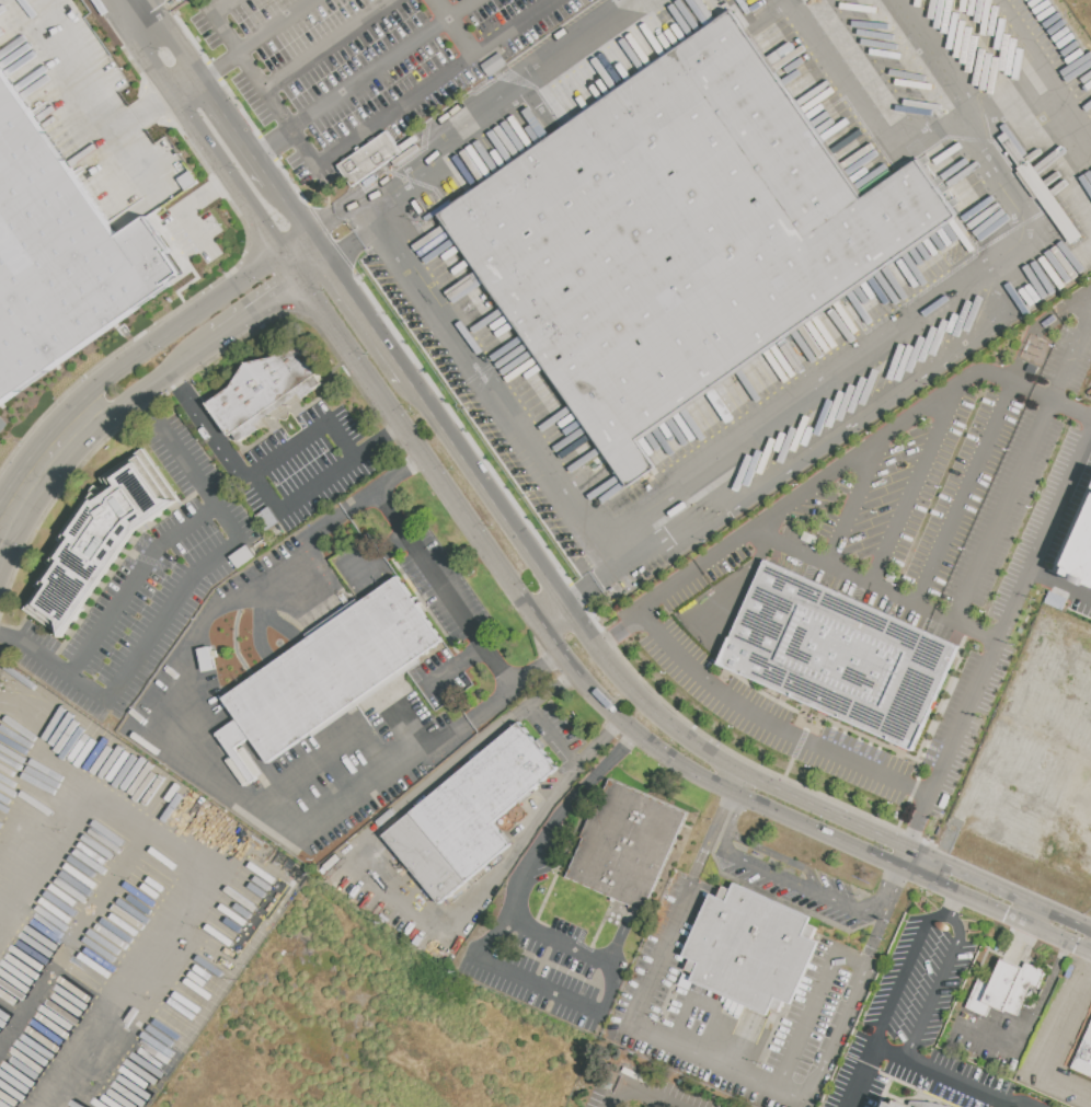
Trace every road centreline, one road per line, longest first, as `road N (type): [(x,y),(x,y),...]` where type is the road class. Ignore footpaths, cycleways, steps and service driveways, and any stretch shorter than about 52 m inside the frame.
road 1 (secondary): [(285,256),(570,665),(632,730),(738,797),(1090,954)]
road 2 (secondary): [(1090,930),(767,785),(687,738),(596,645),(410,378)]
road 3 (secondary): [(310,238),(122,369),(70,429)]
road 4 (secondary): [(70,429),(141,400),(222,343)]
road 5 (secondary): [(410,378),(330,267)]
road 6 (secondary): [(70,429),(0,535)]

